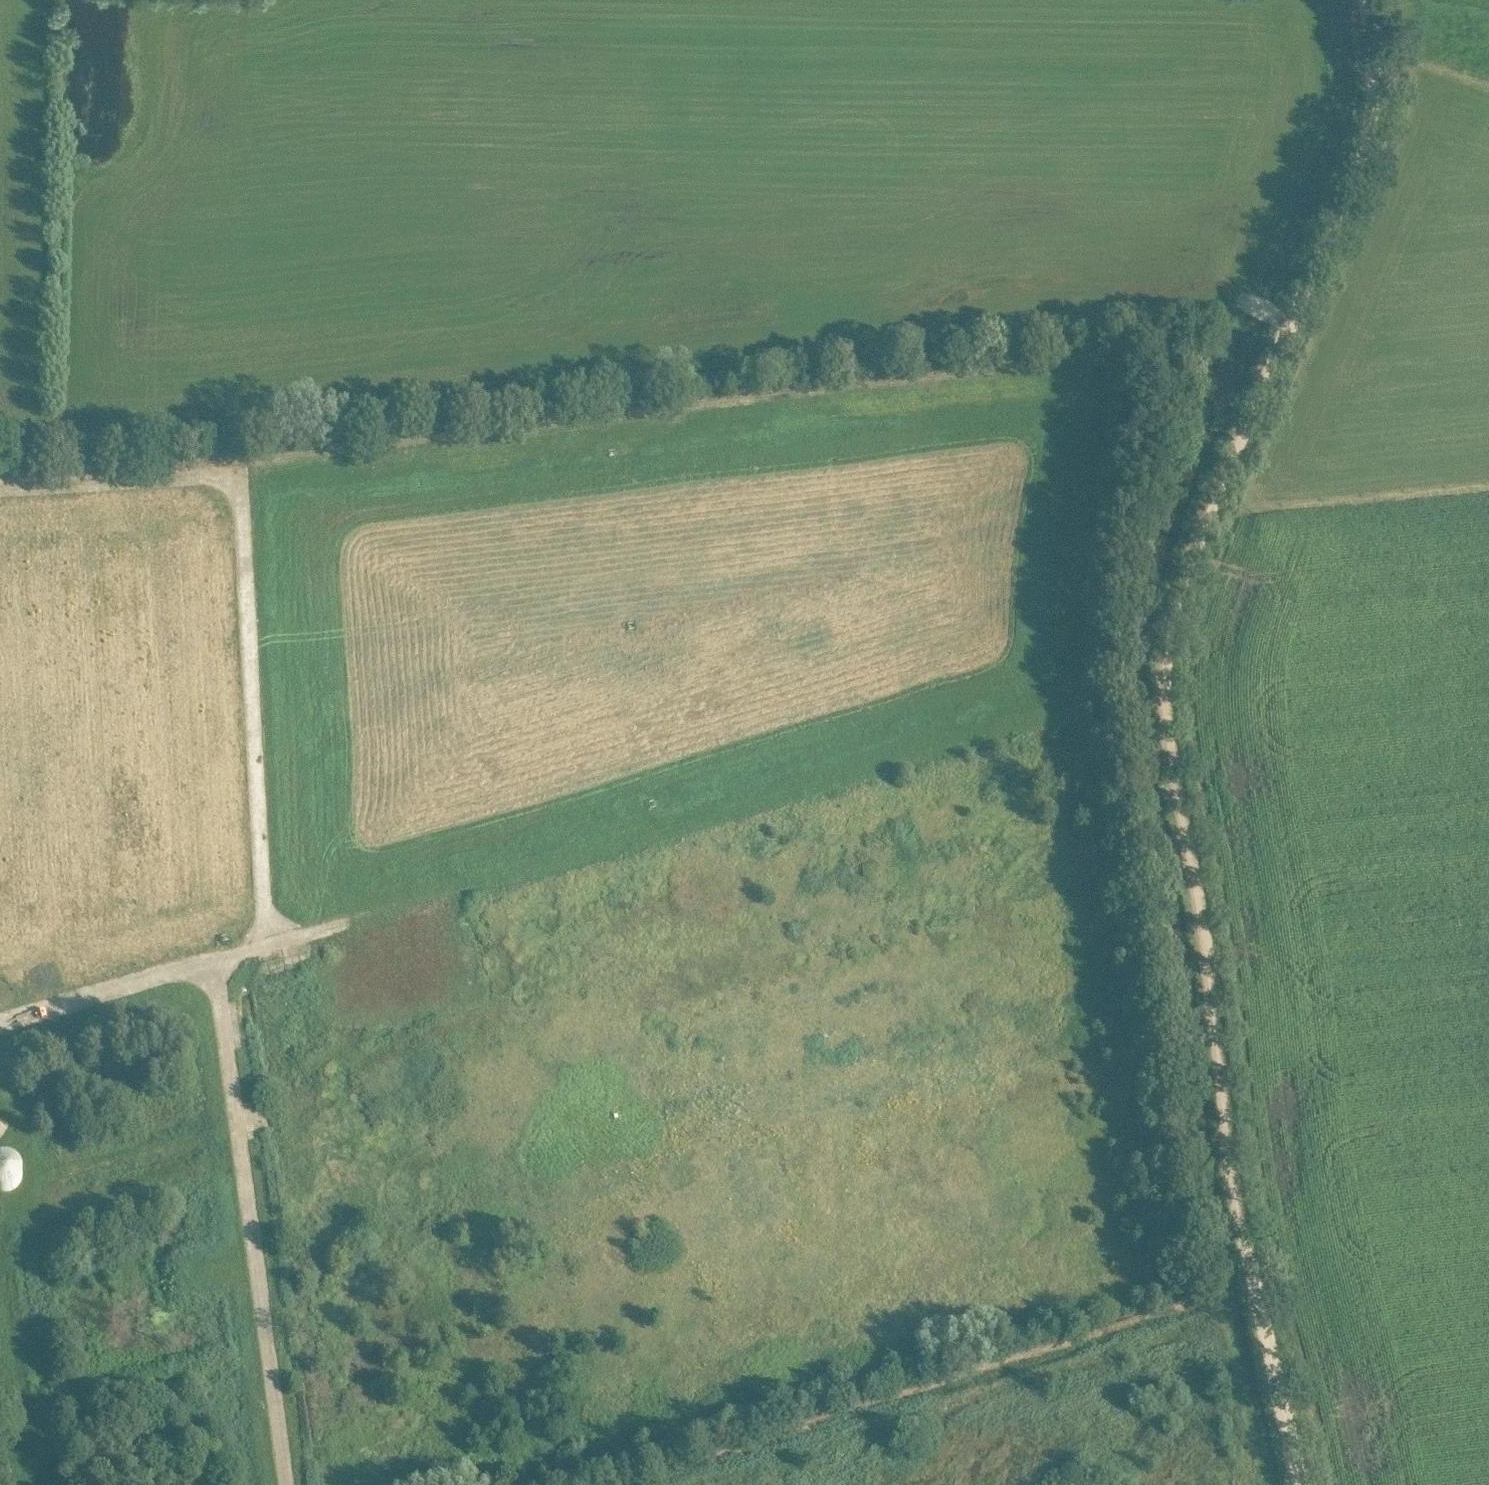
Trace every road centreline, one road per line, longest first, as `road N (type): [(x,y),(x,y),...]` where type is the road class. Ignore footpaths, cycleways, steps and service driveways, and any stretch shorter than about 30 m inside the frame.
road 1 (track): [(1367,0),(1376,90),(1365,147),(1176,582),(1161,701),(1204,946),(1235,1205),(1300,1484)]

